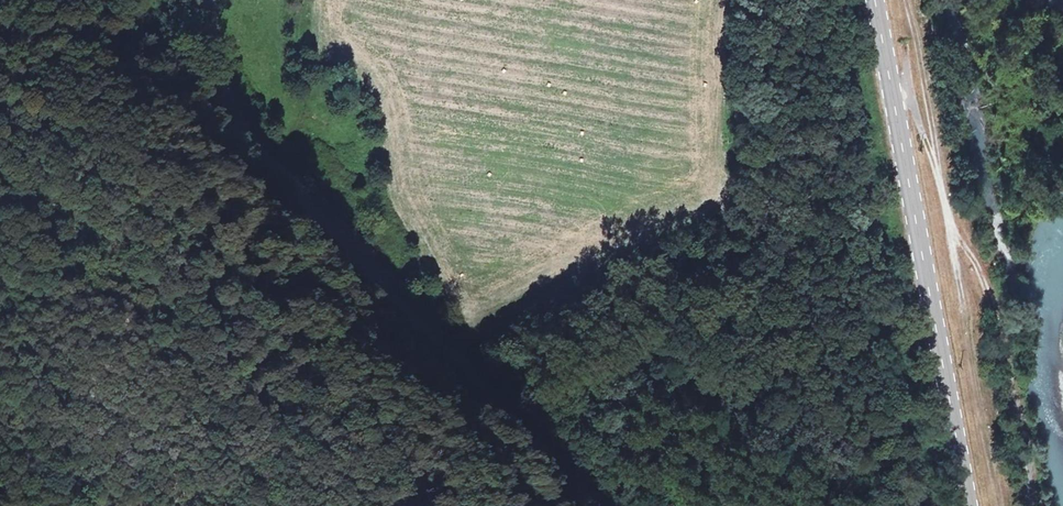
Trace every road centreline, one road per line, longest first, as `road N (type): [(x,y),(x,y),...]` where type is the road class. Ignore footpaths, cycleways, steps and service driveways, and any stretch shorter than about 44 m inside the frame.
road 1 (unclassified): [(620,505),(538,442),(248,135),(225,87),(208,0)]
road 2 (primary): [(874,0),(967,505)]
road 3 (track): [(906,0),(995,505)]
road 4 (track): [(1033,505),(987,290),(972,258),(950,240)]
road 5 (track): [(297,191),(295,41),(303,0)]

